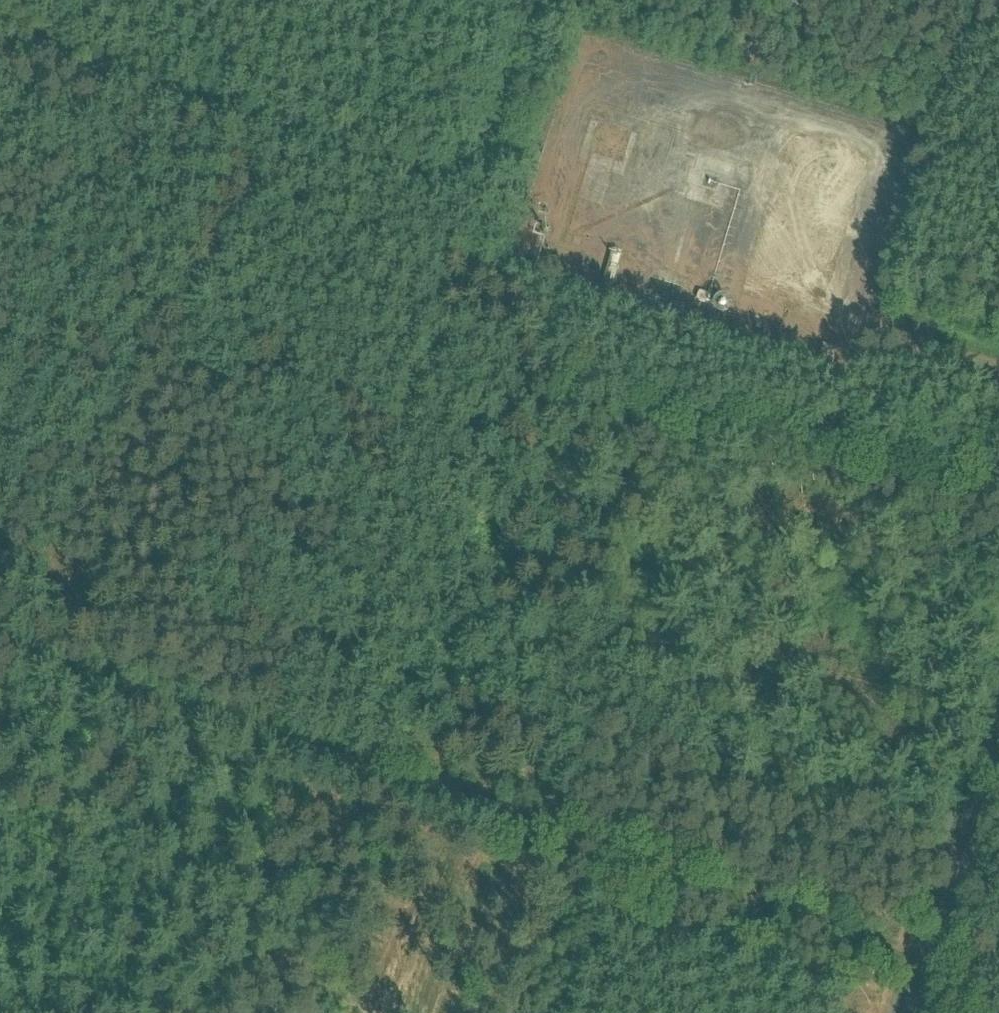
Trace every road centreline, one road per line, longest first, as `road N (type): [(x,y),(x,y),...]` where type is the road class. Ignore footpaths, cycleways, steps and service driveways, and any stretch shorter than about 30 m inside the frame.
road 1 (track): [(0,647),(930,970)]
road 2 (tertiary): [(917,1012),(998,743)]

